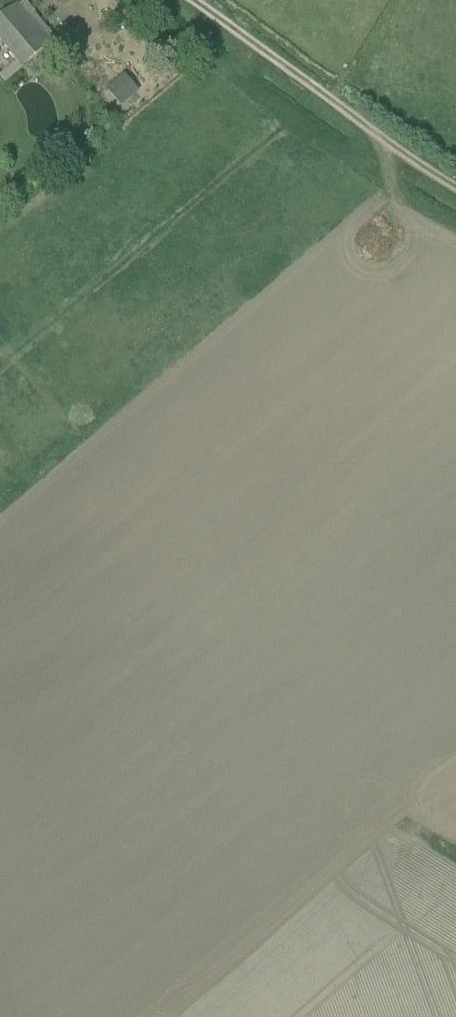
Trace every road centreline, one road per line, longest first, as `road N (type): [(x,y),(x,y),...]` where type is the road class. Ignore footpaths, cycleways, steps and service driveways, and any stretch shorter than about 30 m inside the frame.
road 1 (track): [(183,0),(455,186)]

